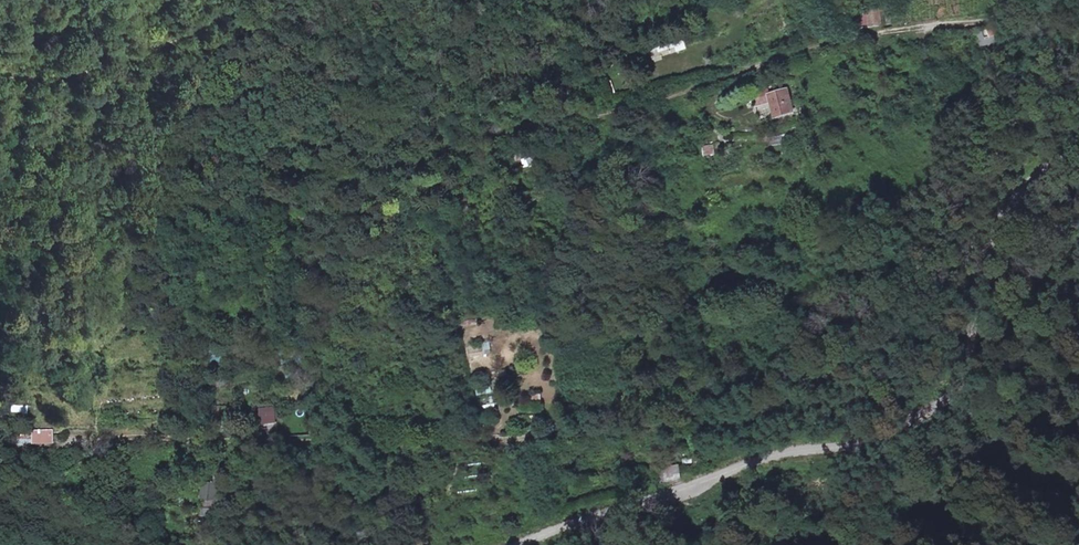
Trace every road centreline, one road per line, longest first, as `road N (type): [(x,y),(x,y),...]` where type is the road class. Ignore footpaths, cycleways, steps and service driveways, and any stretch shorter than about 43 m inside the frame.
road 1 (track): [(0,224),(304,191),(843,40),(992,17),(1031,0)]
road 2 (track): [(944,400),(478,441),(145,436),(0,446)]
road 3 (unclassified): [(515,544),(756,459),(879,435),(944,400),(973,352),(972,290),(1013,195),(1078,138)]
road 4 (track): [(0,78),(105,68),(242,0)]

